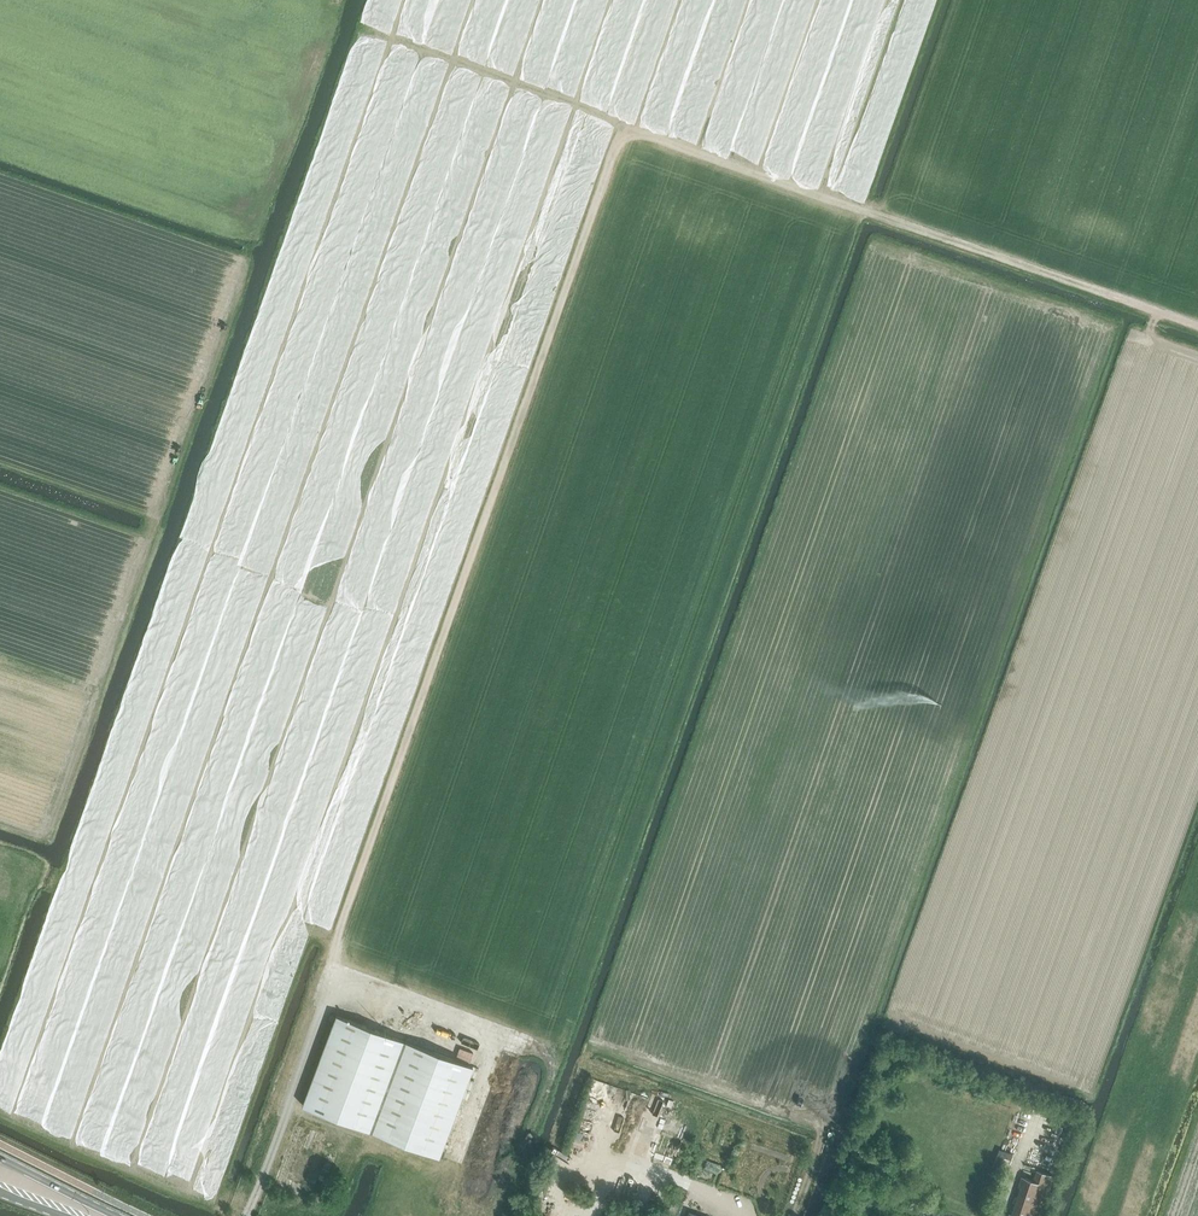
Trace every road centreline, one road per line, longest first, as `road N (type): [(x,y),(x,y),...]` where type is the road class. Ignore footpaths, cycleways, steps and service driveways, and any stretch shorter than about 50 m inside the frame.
road 1 (primary): [(119,1215),(0,1160)]

